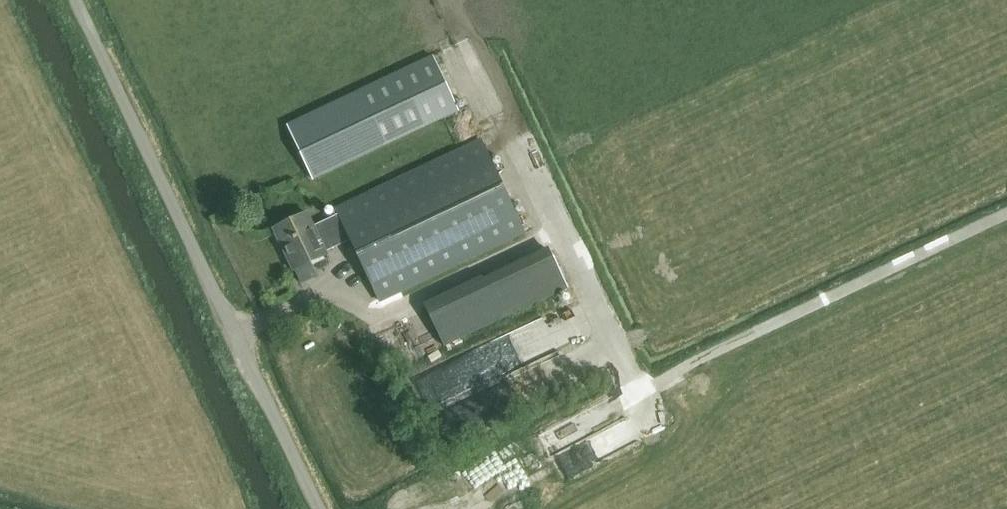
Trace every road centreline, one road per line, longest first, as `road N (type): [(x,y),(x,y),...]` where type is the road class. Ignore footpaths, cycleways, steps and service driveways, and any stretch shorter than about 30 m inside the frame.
road 1 (unclassified): [(319,508),(83,0)]

